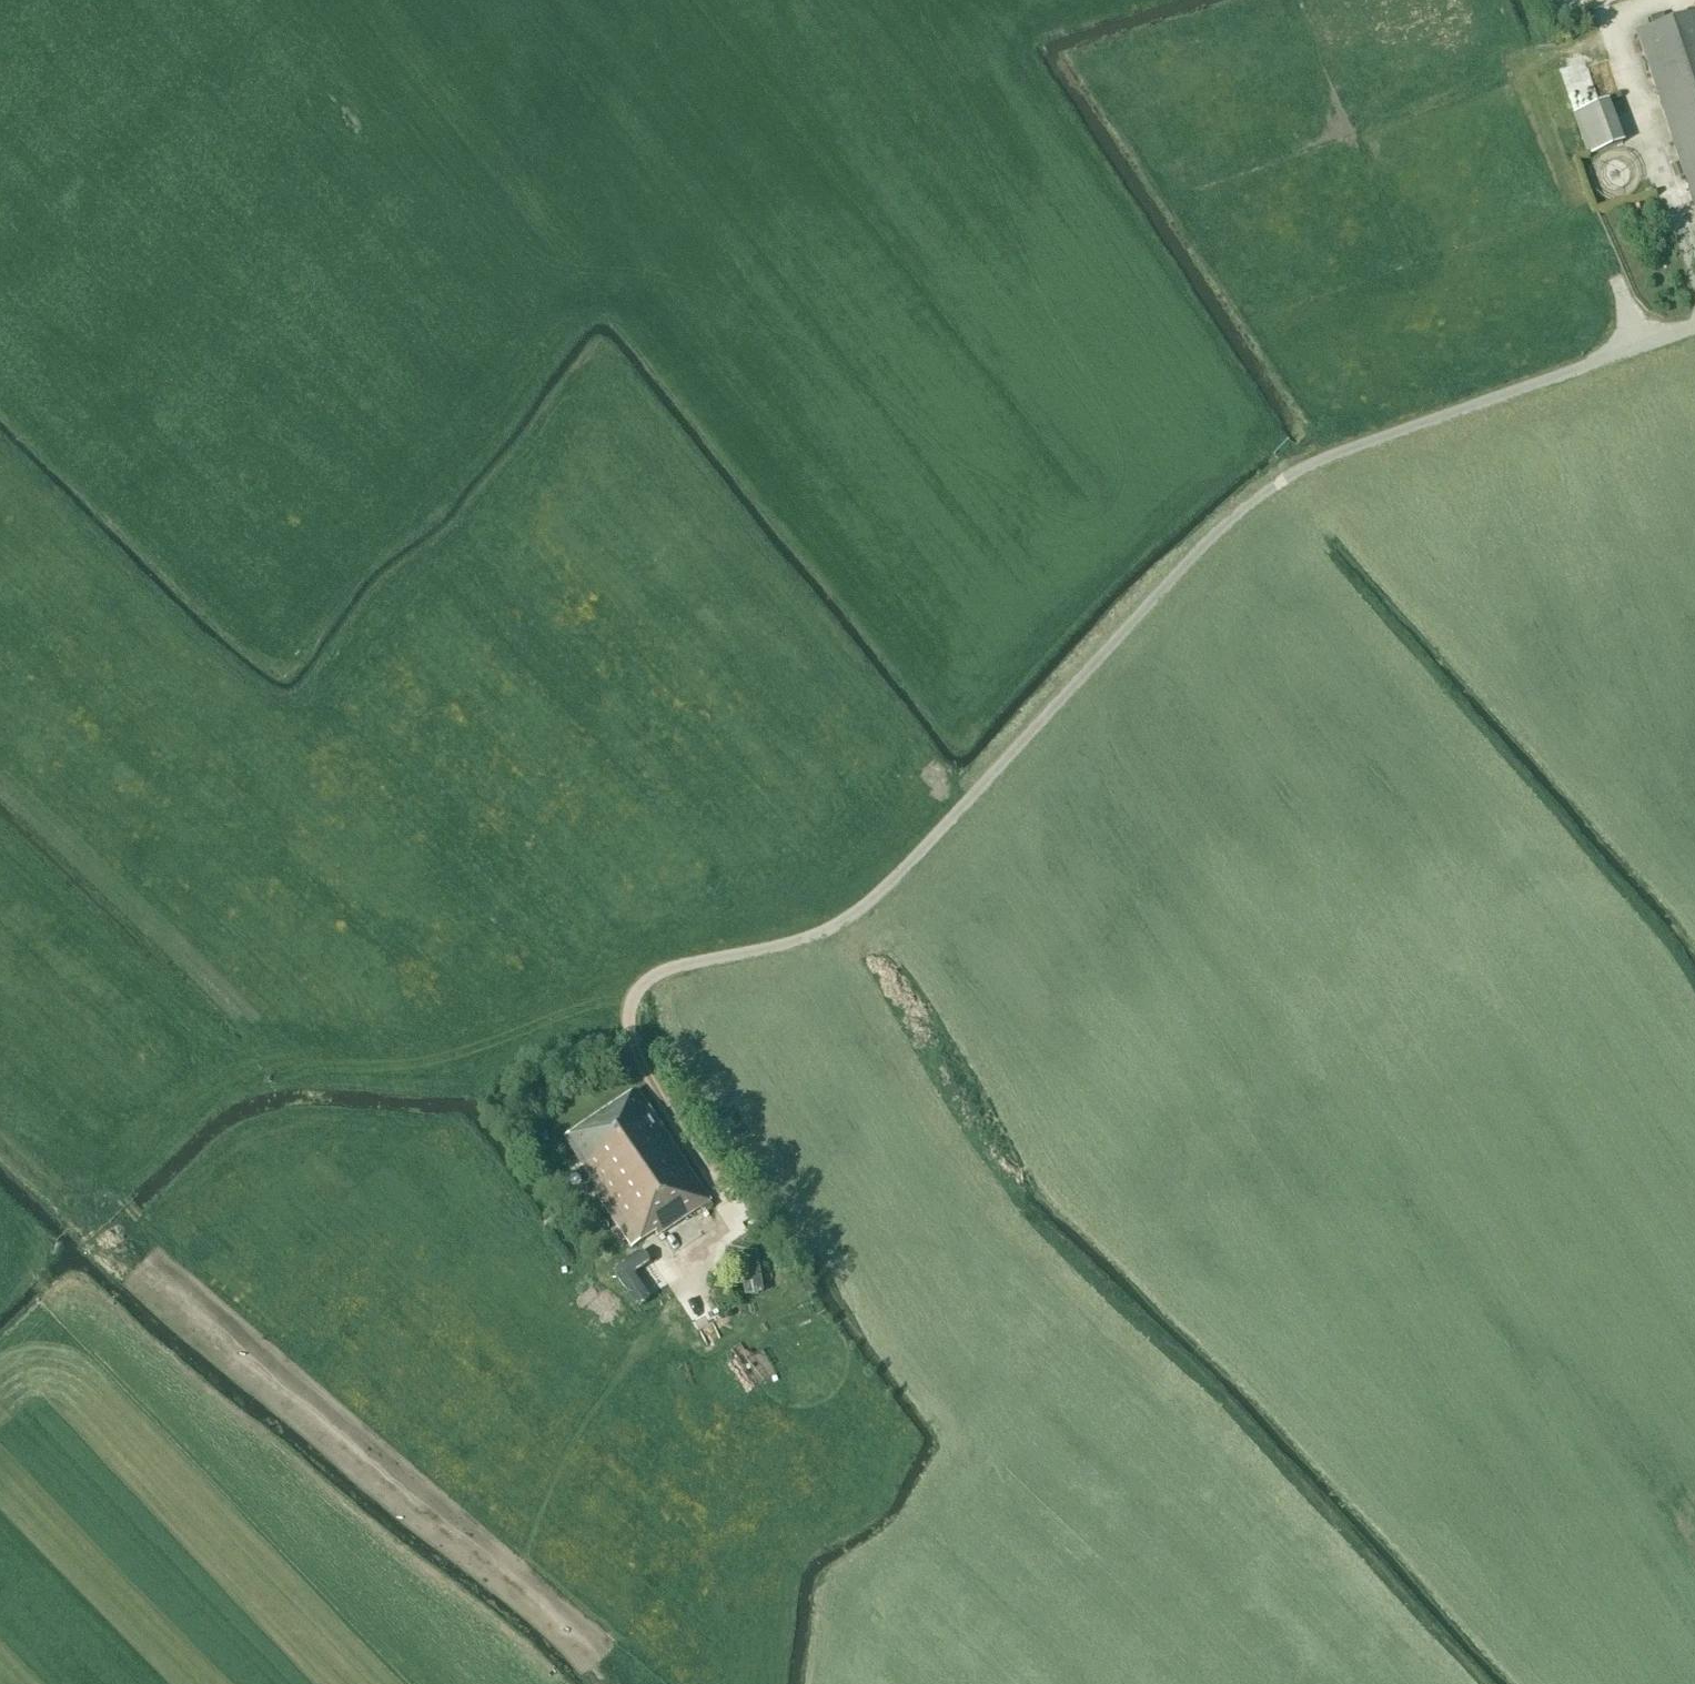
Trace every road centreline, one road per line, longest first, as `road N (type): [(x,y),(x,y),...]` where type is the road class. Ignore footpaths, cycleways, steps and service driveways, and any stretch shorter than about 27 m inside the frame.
road 1 (unclassified): [(635,1056),(630,1006),(652,977),(794,940),(860,908),(1263,492),(1327,457),(1694,325)]

